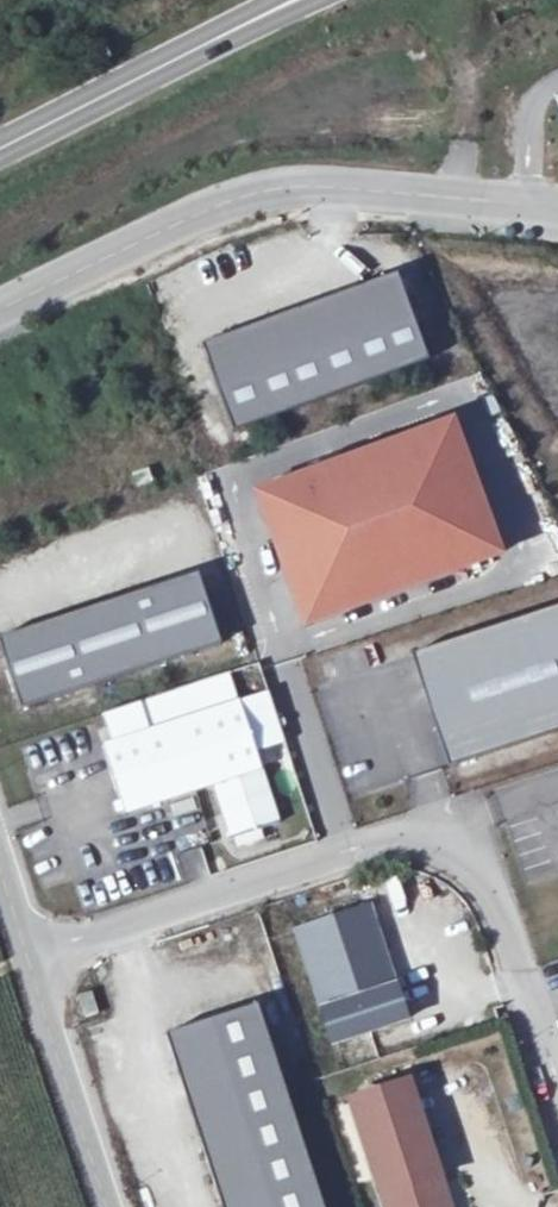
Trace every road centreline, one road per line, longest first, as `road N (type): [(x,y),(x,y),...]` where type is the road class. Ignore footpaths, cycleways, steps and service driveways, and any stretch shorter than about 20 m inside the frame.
road 1 (unclassified): [(0,323),(241,192),(557,201)]
road 2 (unclassified): [(106,1206),(0,870)]
road 3 (primary): [(299,0),(0,154)]

